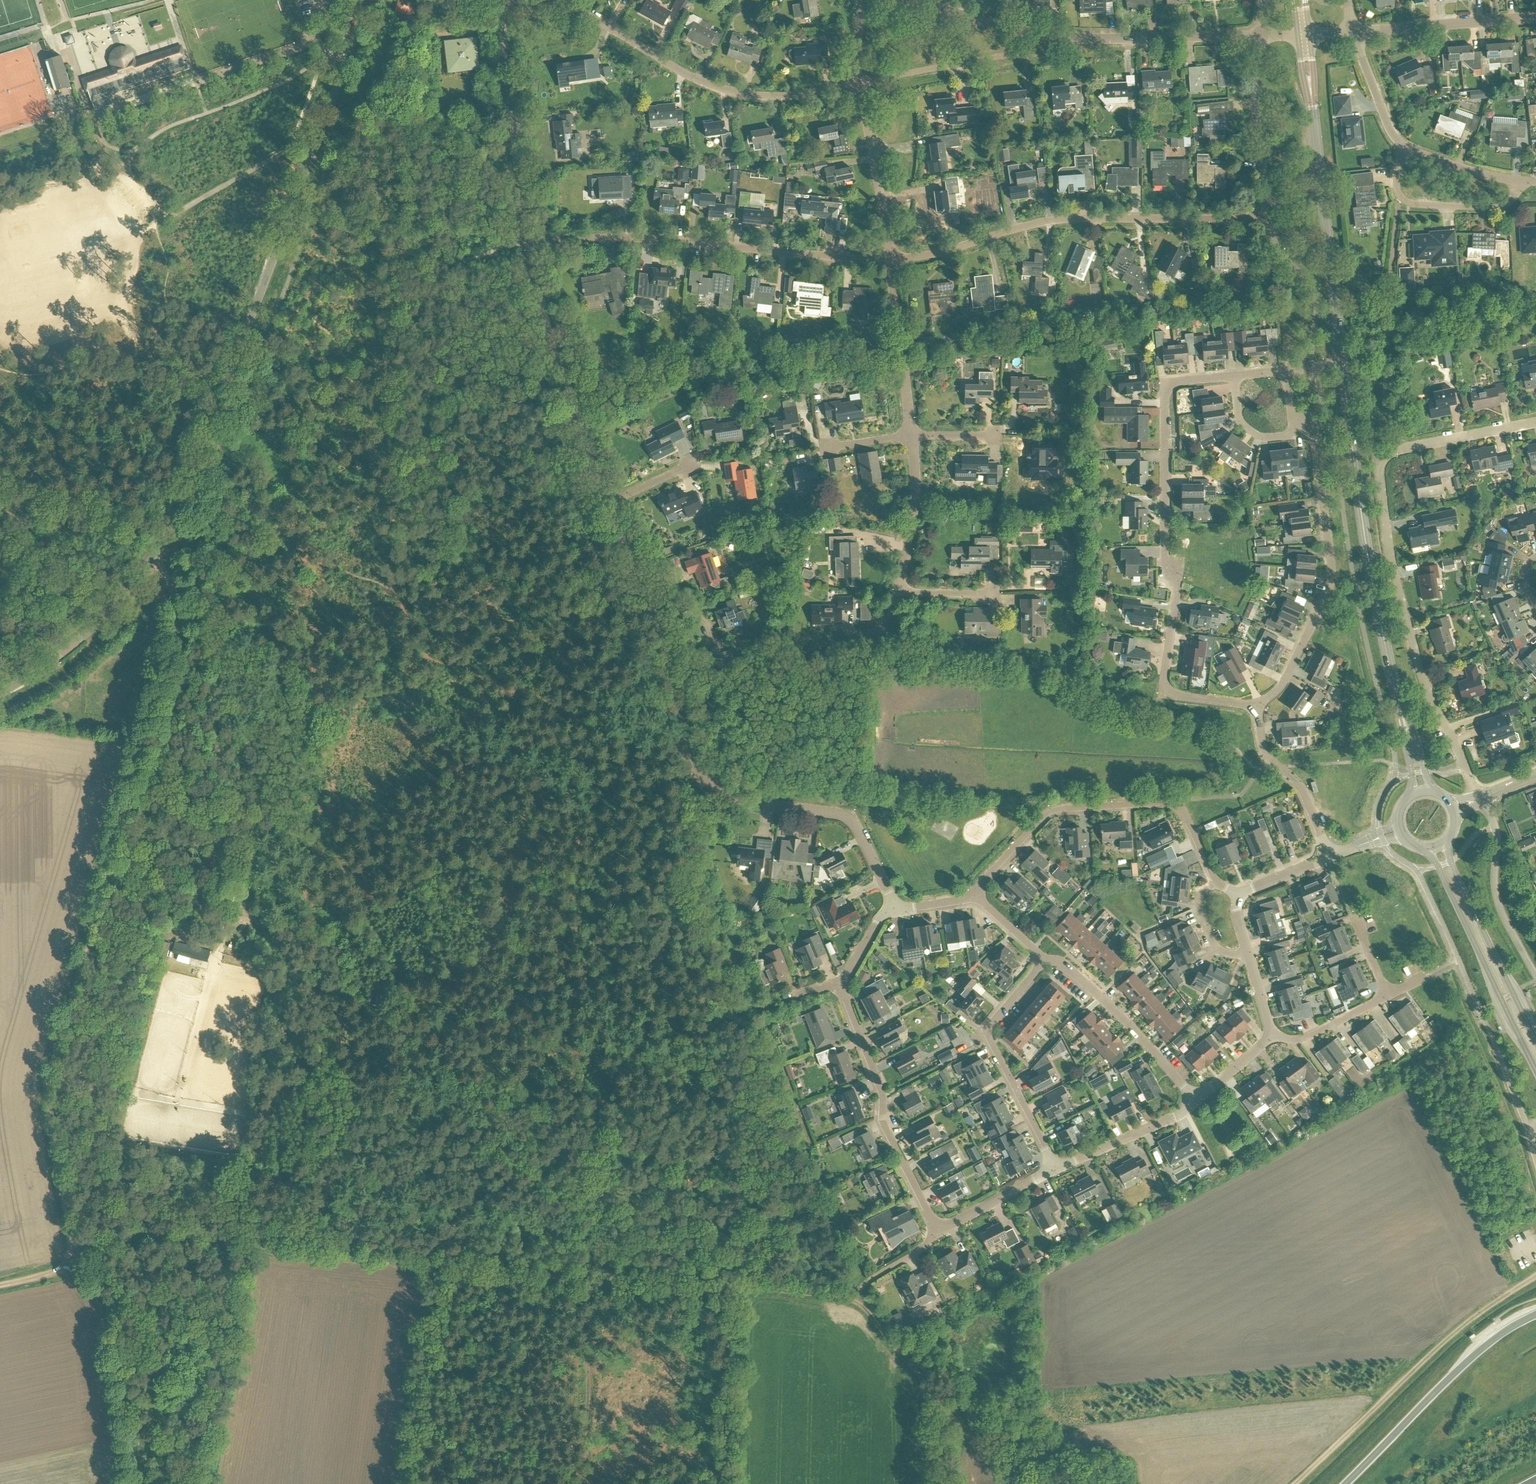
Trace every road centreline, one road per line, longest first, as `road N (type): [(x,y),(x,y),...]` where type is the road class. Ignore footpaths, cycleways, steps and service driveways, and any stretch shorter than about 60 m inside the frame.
road 1 (tertiary): [(0,692),(101,620),(172,525),(367,0)]
road 2 (track): [(74,1243),(48,1088),(172,649),(169,585)]
road 3 (residential): [(892,259),(1048,221),(1270,219),(1257,108),(1259,37)]
road 4 (residential): [(1480,799),(1429,700),(1402,607),(1379,472),(1394,452),(1535,423)]
road 5 (residential): [(1235,376),(1165,383),(1164,567),(1177,570),(1163,694),(1258,706)]
road 6 (track): [(1008,1483),(851,1297),(712,1290)]
road 7 (residential): [(529,245),(638,238),(892,259)]
road 8 (secondary): [(1401,712),(1361,518),(1342,365)]
road 9 (residential): [(971,900),(1052,811),(1176,803),(1215,883)]
road 10 (residential): [(859,83),(773,97),(719,89),(553,0)]
road 11 (track): [(1535,1275),(1459,1329),(1294,1483)]
road 12 (residential): [(1258,706),(1286,678),(1331,583),(1315,440),(1295,435)]
road 13 (residential): [(702,776),(656,621),(607,503)]
road 14 (residential): [(607,503),(529,245)]
road 15 (secondary): [(1342,365),(1311,98)]
road 16 (residential): [(938,1232),(882,1117),(881,1087),(841,987)]
road 17 (residential): [(702,776),(735,798),(849,819),(897,910)]
road 18 (trunk): [(1535,1315),(1479,1350),(1345,1483)]
road 19 (residential): [(529,245),(499,0)]
road 20 (residential): [(1055,1168),(984,1030),(1043,961)]
road 21 (secondary): [(1431,849),(1535,1069)]
road 22 (track): [(83,1265),(110,1309),(131,1483)]
road 23 (unclassified): [(1034,34),(1259,37)]
road 24 (track): [(712,1290),(489,1274)]
road 25 (secondary): [(1535,1041),(1443,845)]
road 26 (residential): [(1193,1102),(1098,996),(1061,962),(1043,961)]
road 27 (unclassified): [(1535,976),(1498,900),(1498,839),(1480,799)]
road 28 (residential): [(1034,34),(1021,53),(859,83)]
road 29 (residential): [(1517,181),(1516,193),(1493,209),(1411,204),(1395,186),(1401,147)]
road 30 (unclassified): [(1353,31),(1535,16)]
road 31 (residential): [(892,259),(859,83)]
road 32 (residential): [(911,435),(892,259)]
road 33 (residential): [(1331,857),(1305,791),(1269,755),(1258,706)]
road 34 (track): [(236,1243),(163,1234),(74,1243)]
road 35 (residential): [(900,588),(913,522),(911,435)]
road 36 (residential): [(1055,1168),(1193,1102)]
road 37 (track): [(489,1274),(339,1256)]
road 38 (residential): [(938,1232),(1055,1168)]
road 39 (residential): [(1271,1037),(1304,1038),(1387,996)]
road 40 (residential): [(1353,31),(1401,147)]
road 41 (residential): [(1401,147),(1517,181)]

